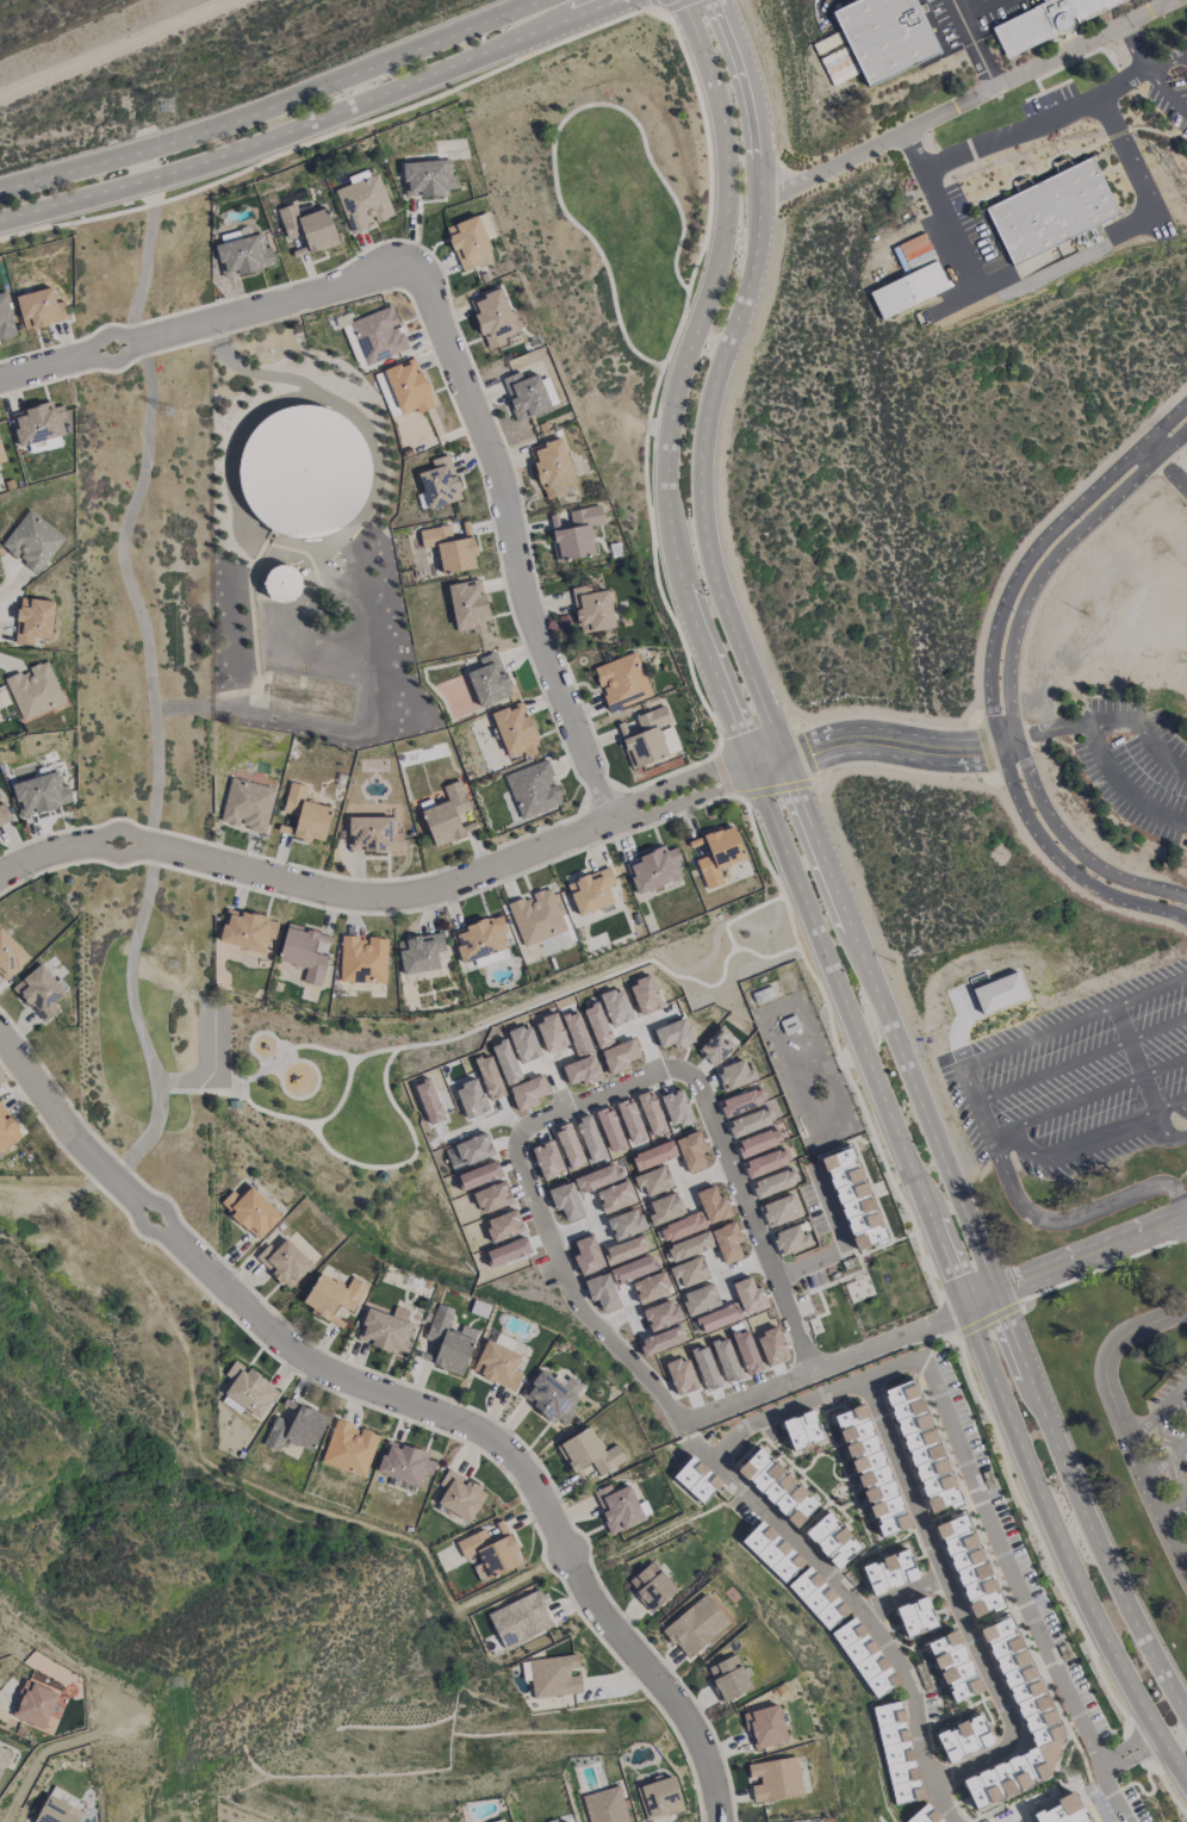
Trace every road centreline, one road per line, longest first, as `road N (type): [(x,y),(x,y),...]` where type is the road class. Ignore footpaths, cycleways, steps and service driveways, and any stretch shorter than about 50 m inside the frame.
road 1 (secondary): [(684,0),(725,125),(728,209),(722,256),(669,418),(673,545),(686,596),(968,1310)]
road 2 (secondary): [(998,1293),(710,565),(701,435),(751,284),(762,201),(756,114),(720,0)]
road 3 (residential): [(968,1310),(810,1370),(691,1080),(677,1069),(657,1070),(523,1128),(516,1151),(570,1292),(584,1318),(644,1370),(675,1412),(721,1405),(810,1370)]
road 4 (residential): [(0,878),(48,854),(123,842),(347,894),(429,891),(752,765)]
road 5 (residential): [(561,1532),(529,1478),(497,1447),(284,1345),(133,1200),(0,1032)]
road 6 (residential): [(1186,401),(1030,555),(999,623),(990,690),(1018,794),(1048,845),(1104,890),(1186,915)]
road 7 (secondary): [(0,219),(242,149),(611,0)]
road 8 (residential): [(1186,899),(1099,869),(1051,823),(1015,740),(1007,678),(1011,641),(1042,570),(1186,429)]
road 9 (residential): [(611,822),(528,603),(502,468),(421,265)]
road 10 (secondary): [(543,0),(235,122),(0,188)]
road 11 (secondary): [(968,1310),(1071,1571),(1186,1781)]
road 12 (residential): [(762,201),(1179,0)]
road 13 (secondary): [(1186,1706),(1105,1549),(998,1293)]
road 14 (residential): [(421,265),(0,378)]
road 15 (residential): [(720,1821),(702,1741),(590,1592),(561,1532)]
road 16 (residential): [(752,765),(859,742),(956,752),(1002,745)]
road 17 (residential): [(227,0),(0,95)]
road 18 (residential): [(1186,1214),(968,1310)]

